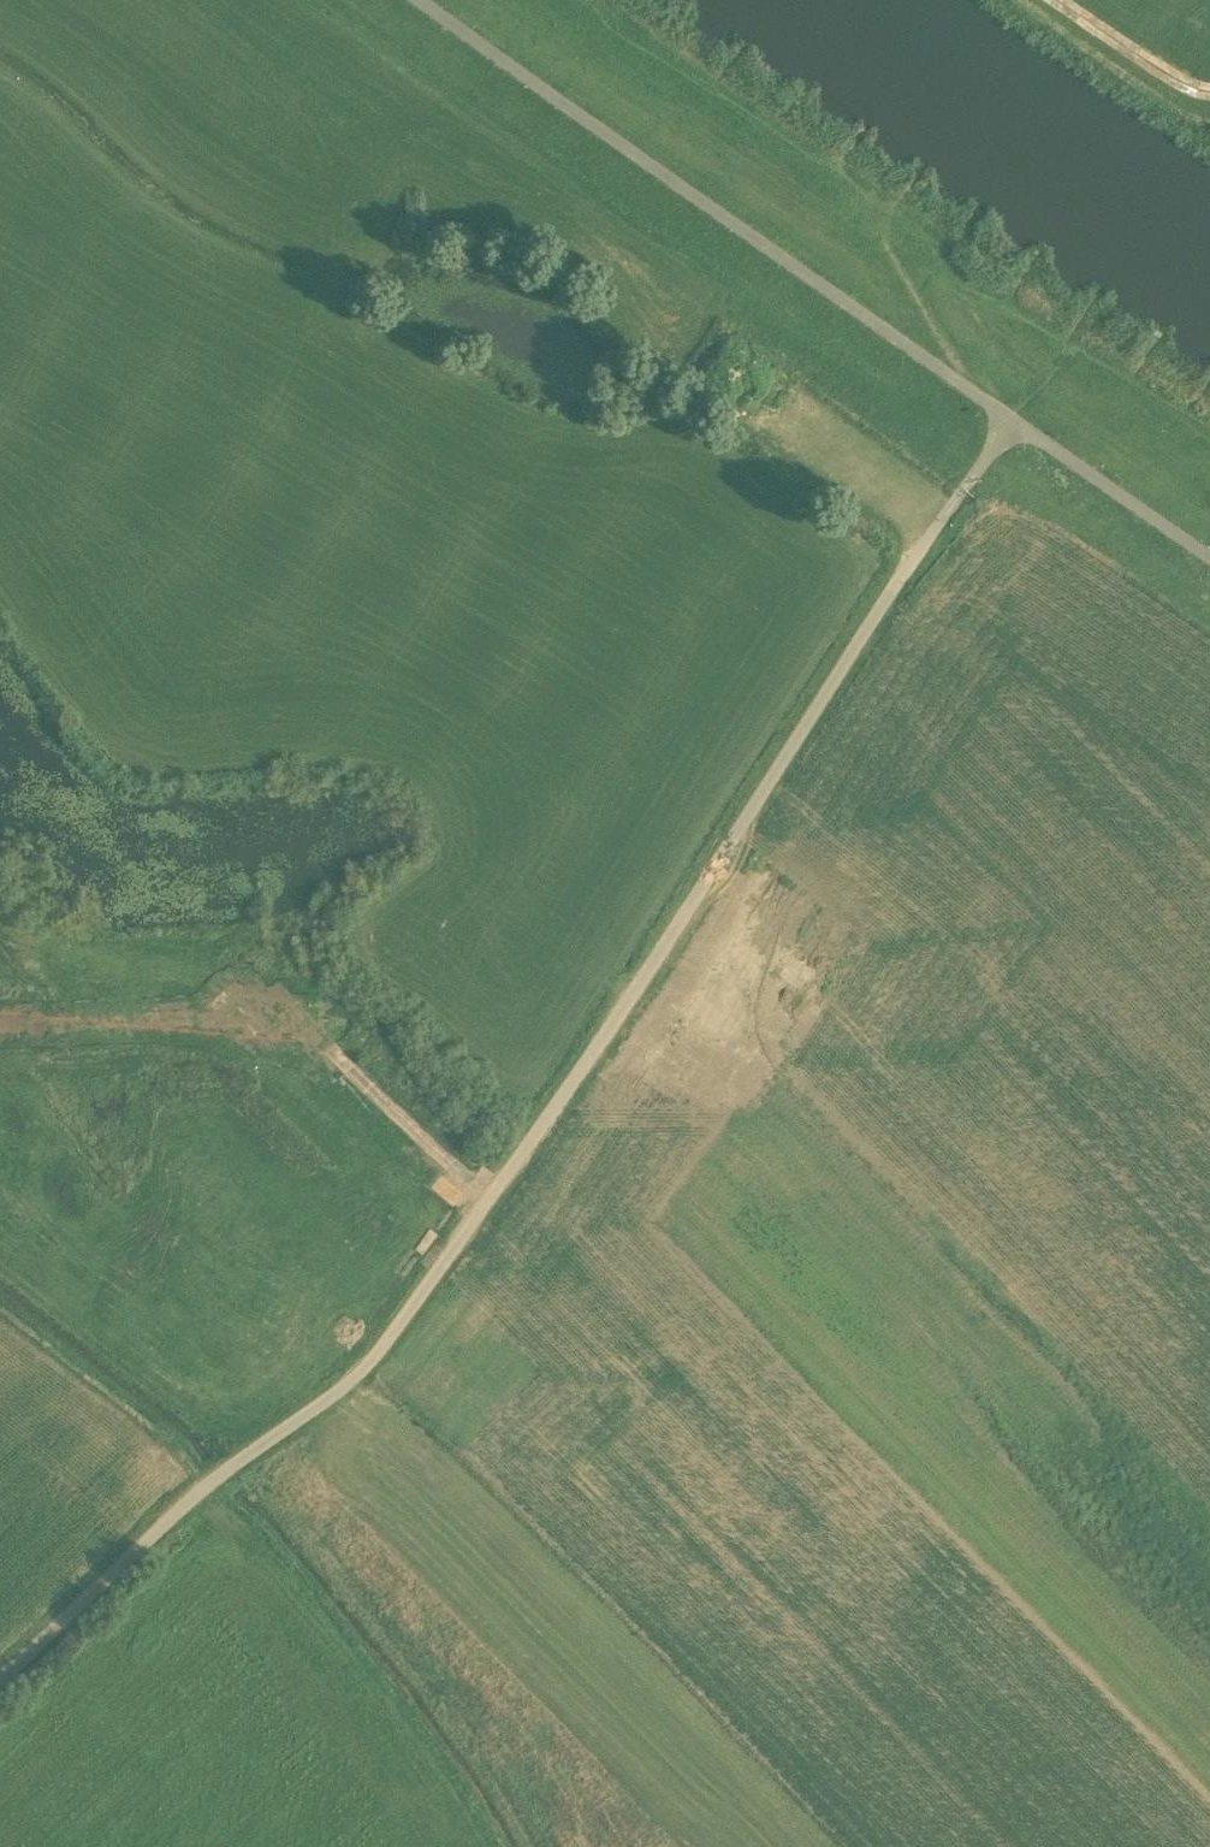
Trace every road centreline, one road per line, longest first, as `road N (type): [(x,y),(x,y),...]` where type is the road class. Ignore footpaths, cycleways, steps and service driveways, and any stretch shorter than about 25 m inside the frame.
road 1 (unclassified): [(0,1678),(208,1484),(331,1399),(382,1345),(568,1088),(951,505)]
road 2 (track): [(974,395),(880,255)]

